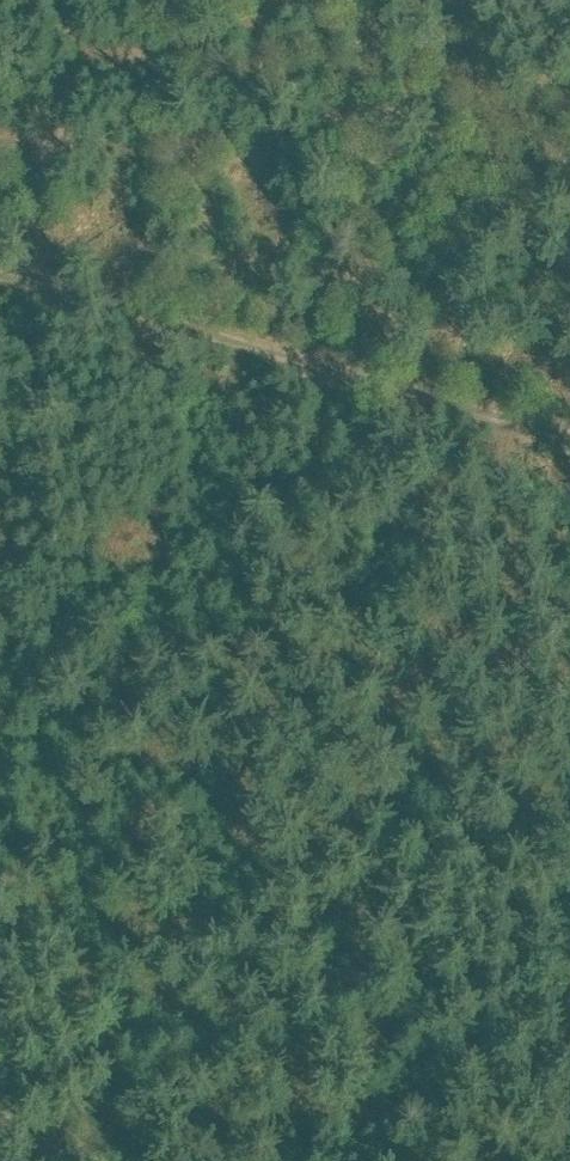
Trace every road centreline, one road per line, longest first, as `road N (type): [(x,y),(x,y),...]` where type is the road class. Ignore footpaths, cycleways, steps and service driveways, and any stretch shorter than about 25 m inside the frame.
road 1 (track): [(569,439),(0,275)]

